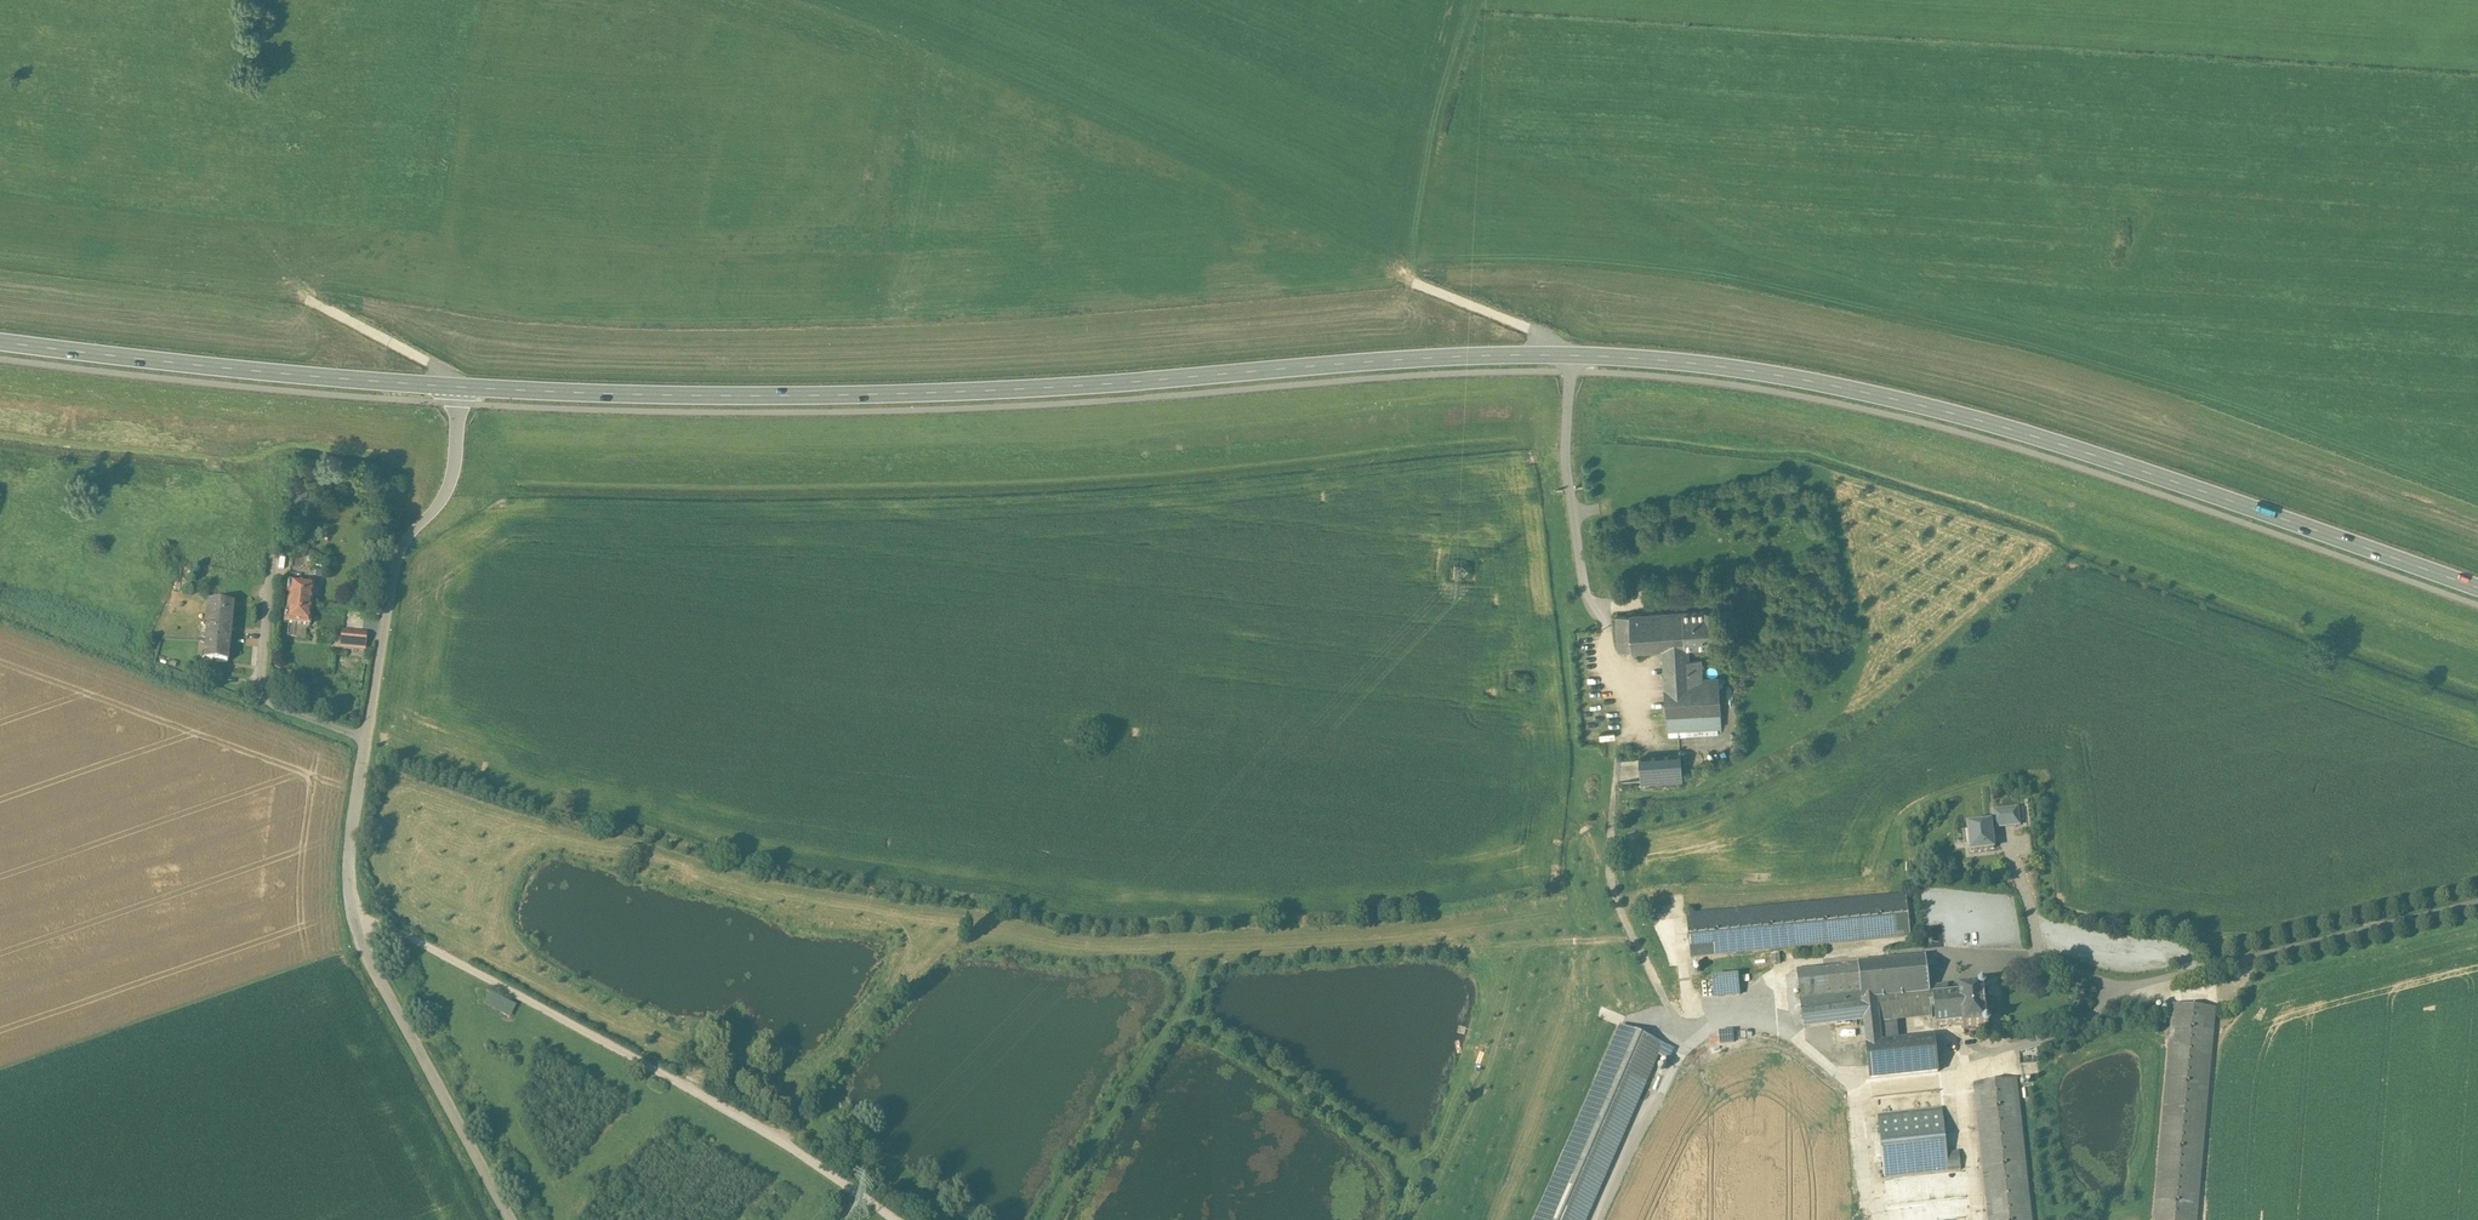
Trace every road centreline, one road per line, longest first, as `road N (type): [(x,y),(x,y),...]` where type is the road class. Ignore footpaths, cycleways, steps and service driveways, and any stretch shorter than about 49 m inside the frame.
road 1 (secondary): [(2477,584),(1935,405),(1813,377),(1658,356),(1577,349),(1432,353),(1046,381),(640,390),(458,382)]
road 2 (unclassified): [(458,382),(453,473),(395,565),(349,890),(365,953),(510,1219)]
road 3 (track): [(1686,1035),(1612,895),(1619,752),(1611,638),(1572,423),(1577,349)]
road 4 (track): [(355,913),(725,1105),(899,1219)]
road 5 (track): [(1599,1219),(1686,1035),(1718,1015),(1757,1007),(1788,963),(1829,950),(1939,947)]
road 6 (secondary): [(458,382),(0,336)]
road 7 (track): [(458,382),(438,364),(305,298)]
road 8 (track): [(1415,285),(1577,349)]

